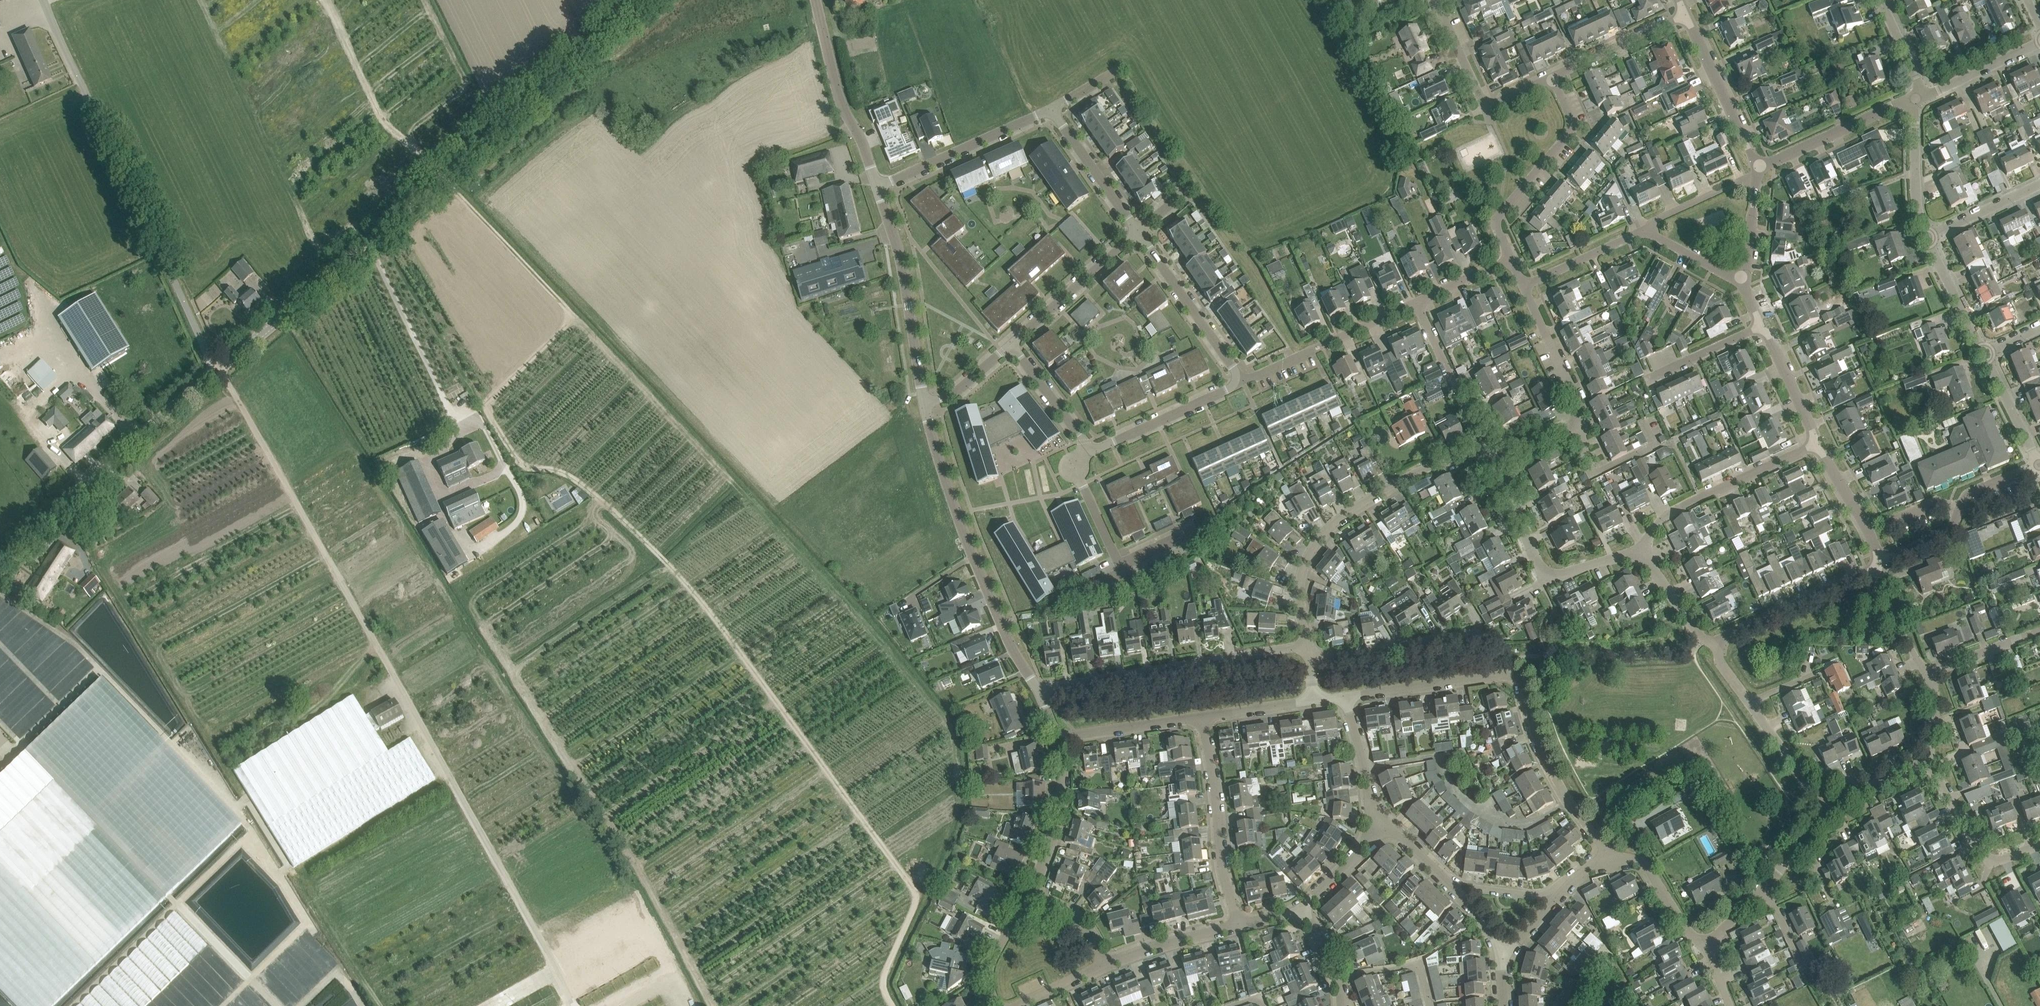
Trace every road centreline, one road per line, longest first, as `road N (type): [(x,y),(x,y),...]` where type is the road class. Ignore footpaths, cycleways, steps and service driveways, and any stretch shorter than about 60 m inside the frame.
road 1 (track): [(482,404),(519,463),(584,487),(691,590),(916,893),(884,980),(893,1005)]
road 2 (unclassified): [(218,370),(644,0)]
road 3 (track): [(442,179),(574,317),(462,424),(368,244)]
road 4 (unclassified): [(218,370),(46,0)]
road 5 (residential): [(877,186),(1052,108),(1138,232)]
road 6 (residential): [(1039,692),(1008,641),(963,532),(924,403)]
road 7 (residential): [(1308,645),(1298,579),(1322,535),(1413,474),(1487,452)]
road 8 (residential): [(1011,344),(1089,448),(1236,379)]
road 9 (unclassified): [(0,563),(218,370)]
road 10 (residential): [(1039,692),(1308,645)]
road 11 (residential): [(1639,557),(1547,574),(1487,452)]
road 12 (residential): [(924,403),(900,258),(877,186)]
road 13 (residential): [(1639,557),(1662,519),(1815,443)]
road 14 (residential): [(1509,674),(1521,680),(1541,749),(1607,859)]
road 15 (residential): [(1239,925),(1222,871),(1202,716)]
road 16 (residential): [(1511,258),(1498,222),(1572,124),(1551,77)]
road 17 (residential): [(1827,810),(1711,643)]
road 18 (residential): [(877,186),(834,83),(815,0)]
road 19 (residential): [(1236,379),(1416,303)]
road 20 (residential): [(1711,643),(1878,565)]
road 21 (residential): [(1551,77),(1486,103),(1437,0)]
road 22 (residential): [(1501,956),(1476,910),(1382,823)]
road 23 (residential): [(1138,232),(1236,379)]
road 24 (residential): [(1758,168),(1915,98)]
road 25 (unclassified): [(1758,168),(1685,14)]
road 26 (residential): [(1011,344),(1138,232)]
road 27 (residential): [(1312,659),(1479,635)]
road 28 (residential): [(1509,674),(1344,696)]
road 29 (residential): [(1487,452),(1416,303)]
road 30 (residential): [(1027,896),(1058,819),(1058,737)]
road 31 (residential): [(2039,843),(1991,860),(1927,766)]
road 32 (residential): [(1581,429),(1576,399),(1523,285)]
road 33 (residential): [(1685,14),(1551,77)]
road 34 (residential): [(1202,716),(1058,737)]
road 35 (residential): [(1104,964),(1239,925)]
road 36 (residential): [(1926,237),(1915,187),(1915,98)]
road 37 (residential): [(1607,859),(1648,868),(1681,923),(1706,945)]
road 38 (residential): [(1878,565),(1865,525),(1815,443)]
road 39 (residential): [(1915,98),(2039,42)]
road 40 (residential): [(1646,230),(1523,285)]
road 41 (residential): [(1382,823),(1344,696)]
road 42 (residential): [(1984,353),(1926,237)]
road 43 (residential): [(1815,443),(1760,326)]
road 44 (residential): [(1926,237),(2039,184)]
road 45 (residential): [(1647,379),(1760,326)]
road 46 (residential): [(2039,465),(1984,353)]
road 47 (residential): [(1927,674),(1885,597),(1878,565)]
road 48 (residential): [(1927,674),(2039,630)]
road 49 (residential): [(996,1005),(990,969),(1027,896)]

